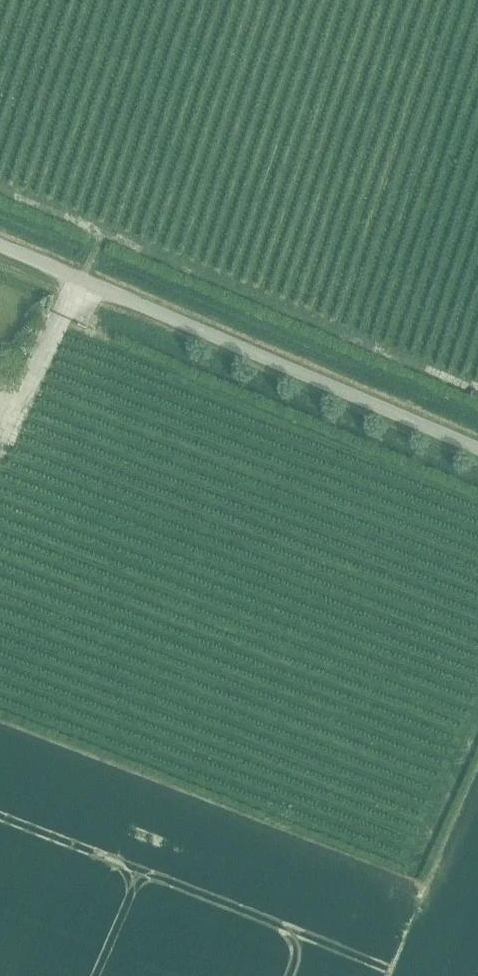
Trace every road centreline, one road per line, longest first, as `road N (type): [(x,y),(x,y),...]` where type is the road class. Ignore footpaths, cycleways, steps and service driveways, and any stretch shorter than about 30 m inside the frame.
road 1 (unclassified): [(477,460),(0,252)]

